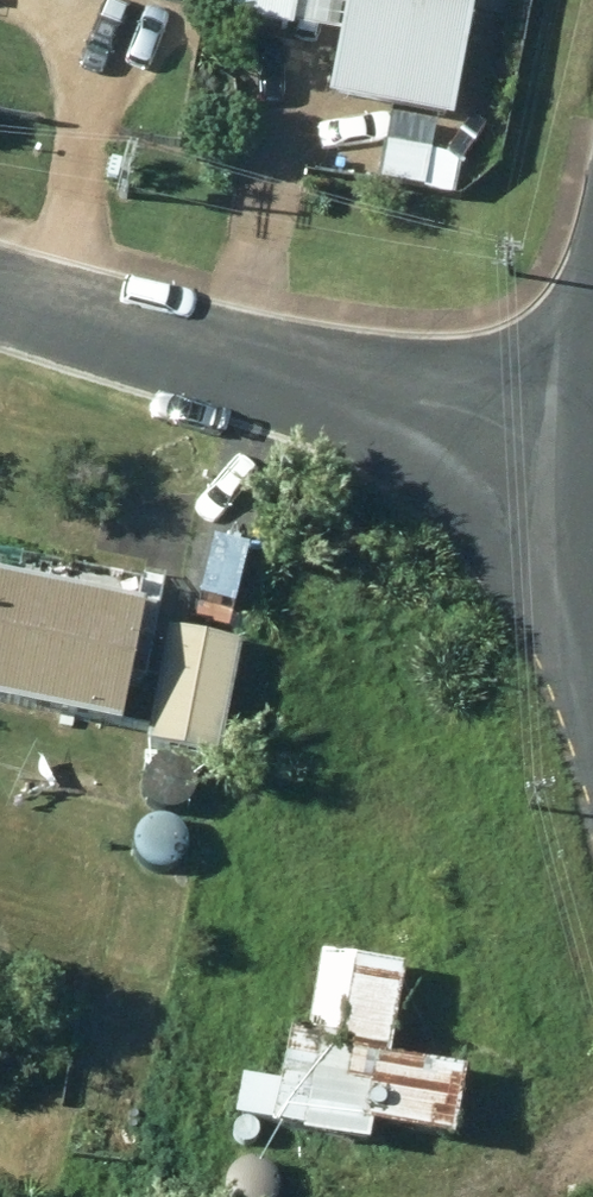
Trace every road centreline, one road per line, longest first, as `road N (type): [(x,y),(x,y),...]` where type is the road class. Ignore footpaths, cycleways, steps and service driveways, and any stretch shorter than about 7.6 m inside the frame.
road 1 (residential): [(0,295),(372,404),(487,421),(586,421)]
road 2 (residential): [(592,638),(586,421)]

